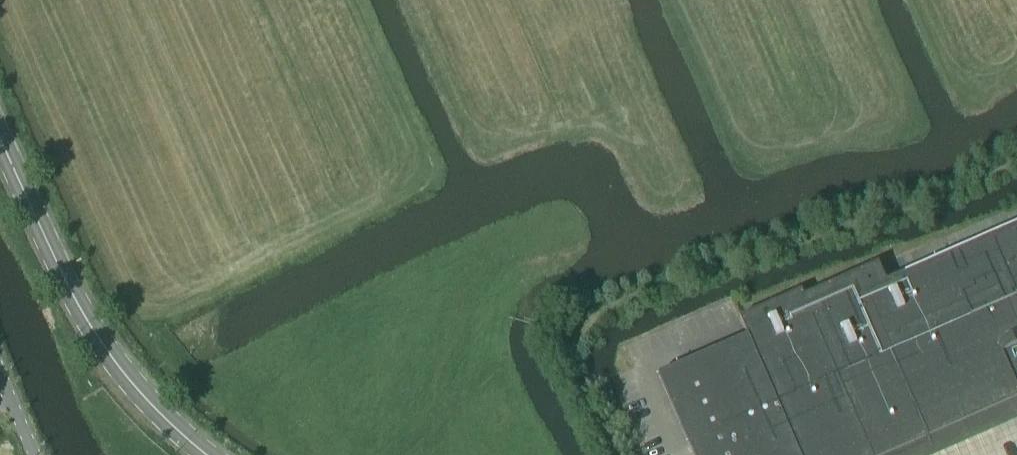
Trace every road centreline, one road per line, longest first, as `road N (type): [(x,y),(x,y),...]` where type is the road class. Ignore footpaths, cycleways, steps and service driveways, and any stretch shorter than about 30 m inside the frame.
road 1 (secondary): [(207,454),(99,342),(0,139)]

